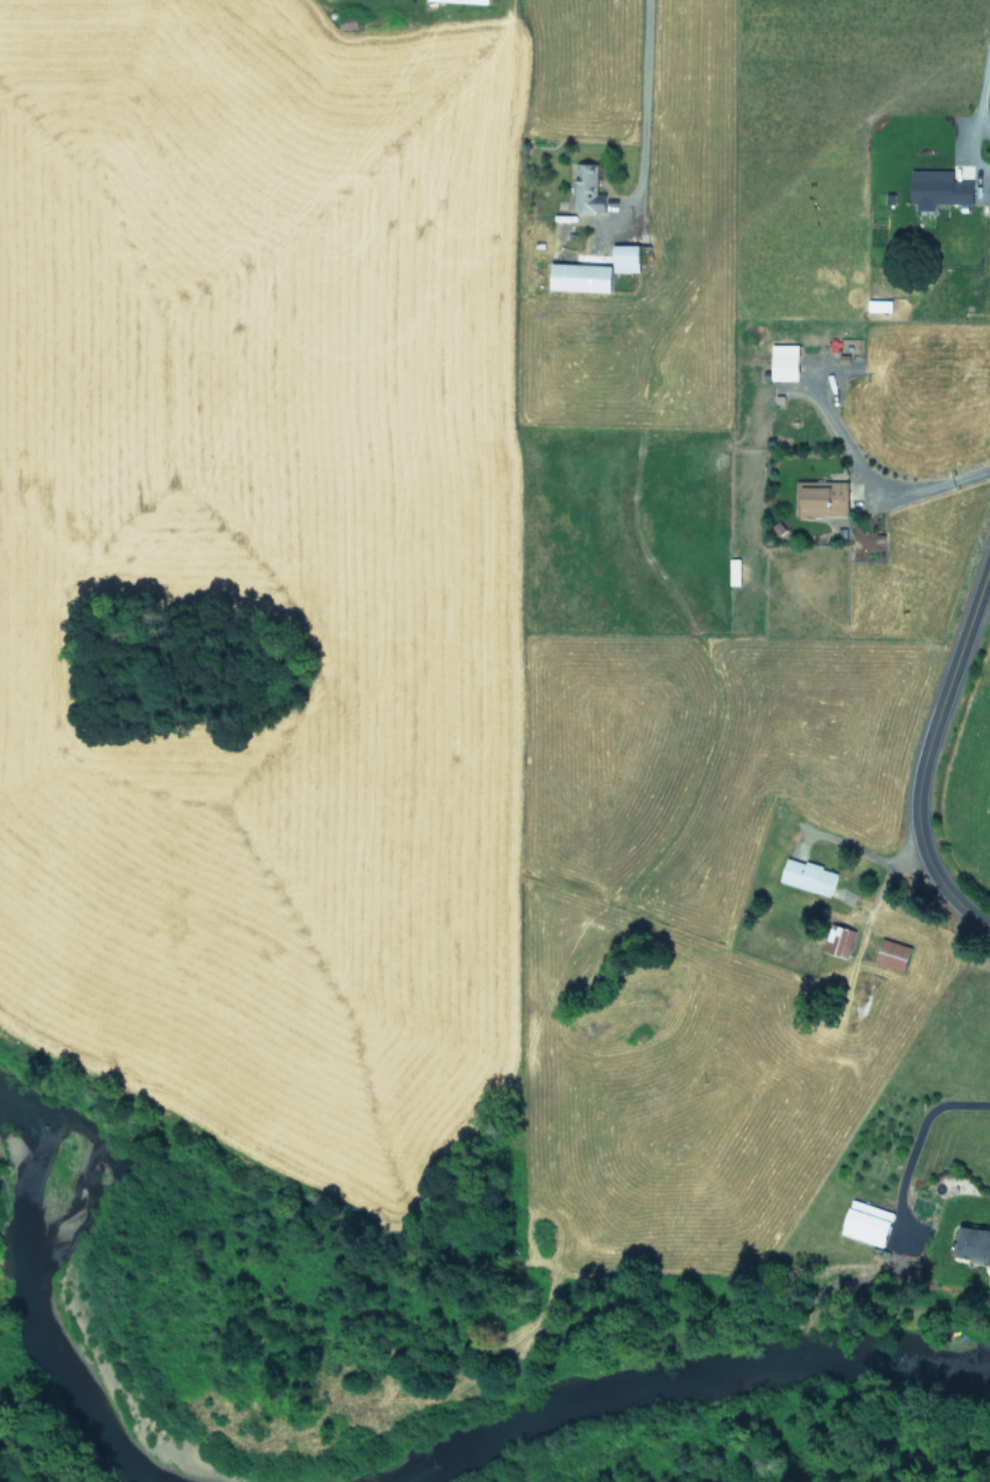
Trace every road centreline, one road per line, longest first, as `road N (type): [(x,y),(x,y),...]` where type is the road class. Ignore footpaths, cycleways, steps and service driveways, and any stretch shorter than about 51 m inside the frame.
road 1 (tertiary): [(989,929),(924,869),(905,810),(907,781),(989,522)]

